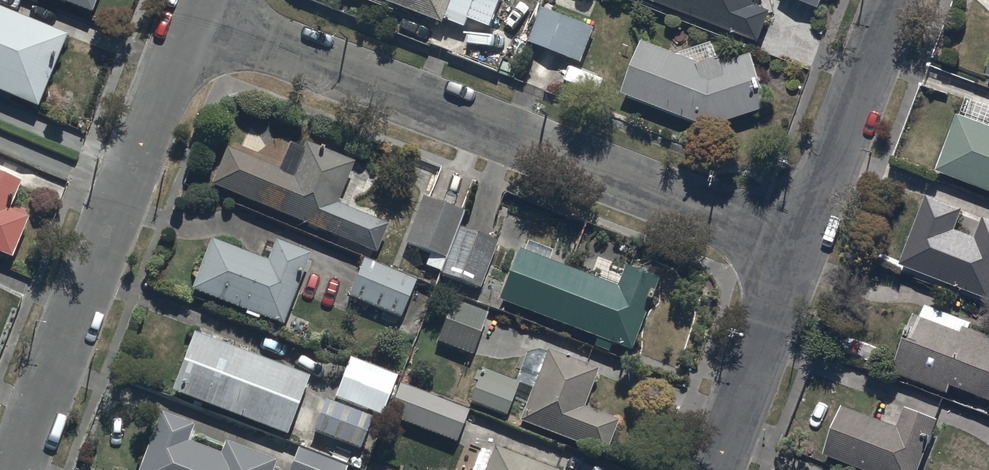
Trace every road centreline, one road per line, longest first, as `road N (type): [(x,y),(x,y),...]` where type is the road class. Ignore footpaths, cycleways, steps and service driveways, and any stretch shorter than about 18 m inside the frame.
road 1 (residential): [(200,24),(801,247)]
road 2 (residential): [(18,469),(200,24)]
road 3 (residential): [(897,0),(801,247)]
road 4 (residential): [(801,247),(714,469)]

